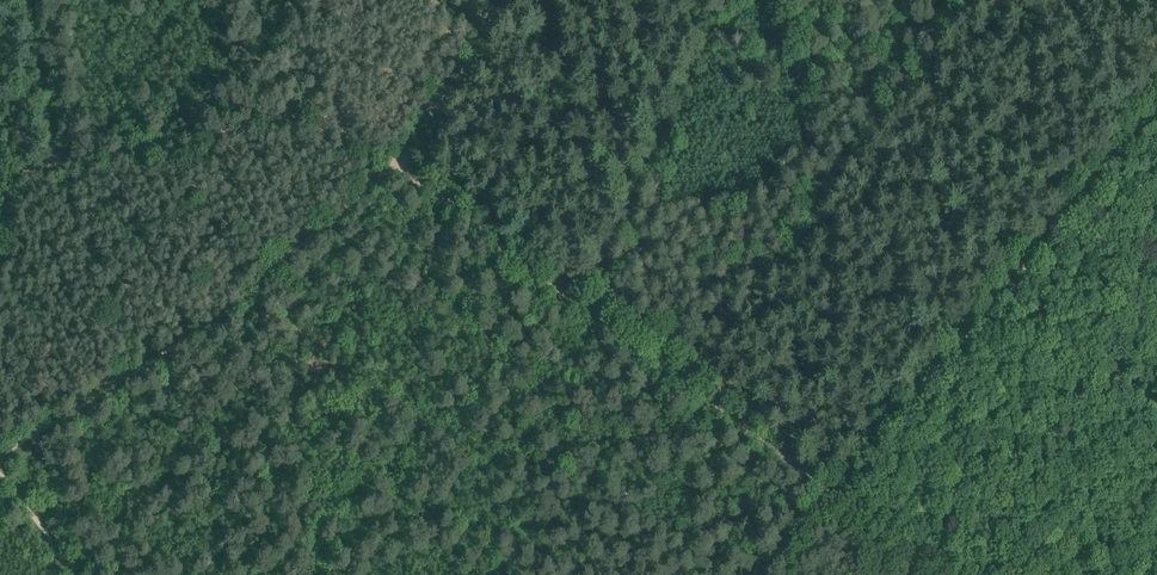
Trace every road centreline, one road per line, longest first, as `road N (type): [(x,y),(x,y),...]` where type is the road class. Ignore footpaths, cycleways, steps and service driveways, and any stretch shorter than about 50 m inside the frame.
road 1 (track): [(388,157),(854,509),(957,574)]
road 2 (track): [(388,157),(248,287),(0,451)]
road 3 (track): [(0,129),(39,137),(54,157),(317,106)]
road 4 (track): [(578,299),(719,0)]
road 5 (track): [(485,0),(469,53),(450,85),(388,157)]
road 6 (track): [(1156,98),(1037,243)]
road 7 (track): [(1037,243),(1156,328)]
road 8 (track): [(317,106),(239,0)]
road 9 (track): [(742,574),(827,485)]
road 10 (track): [(73,574),(0,477)]

